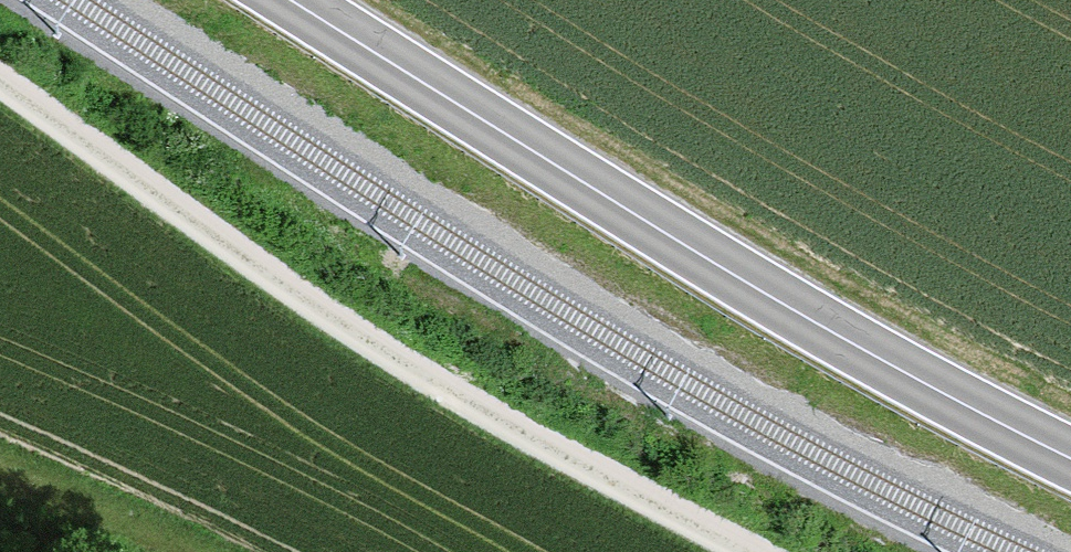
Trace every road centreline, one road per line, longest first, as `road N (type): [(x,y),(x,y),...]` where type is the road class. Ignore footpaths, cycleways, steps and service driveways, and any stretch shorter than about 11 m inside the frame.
road 1 (track): [(0,87),(237,259),(613,480),(773,551)]
road 2 (secondary): [(1070,446),(762,280),(312,0)]

